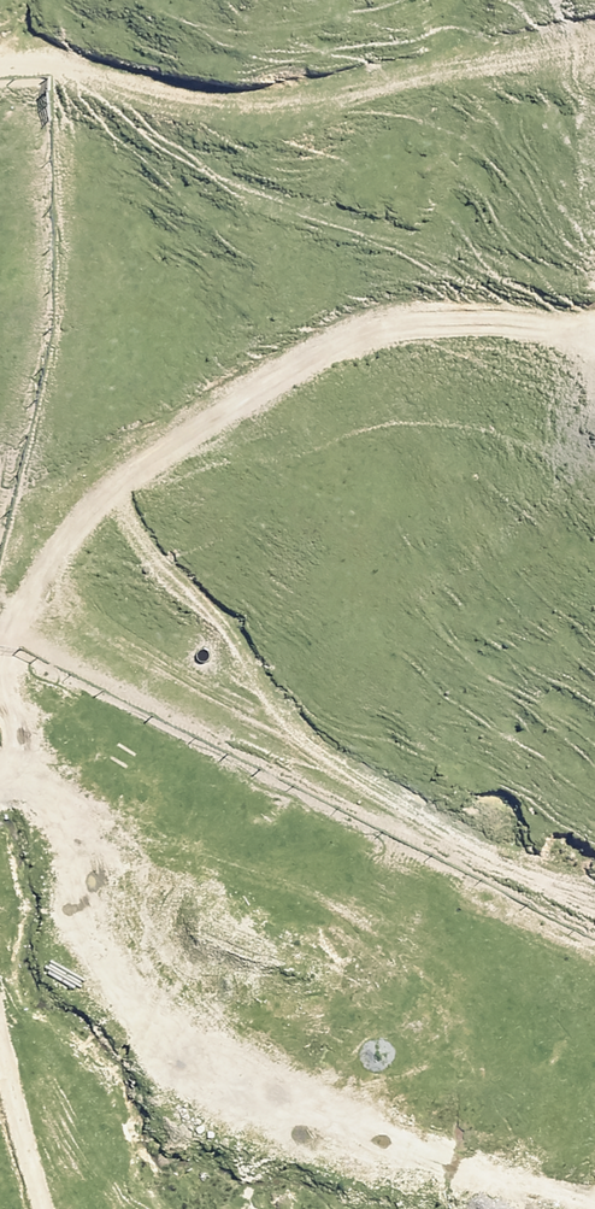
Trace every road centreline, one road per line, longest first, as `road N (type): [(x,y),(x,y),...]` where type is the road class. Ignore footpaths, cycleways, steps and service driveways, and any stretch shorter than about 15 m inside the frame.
road 1 (track): [(0,750),(12,731),(3,684),(15,628),(63,538),(172,431),(302,352),(377,320),(554,330),(594,325)]
road 2 (track): [(594,46),(259,104),(0,63)]
road 3 (track): [(41,1208),(0,1055)]

